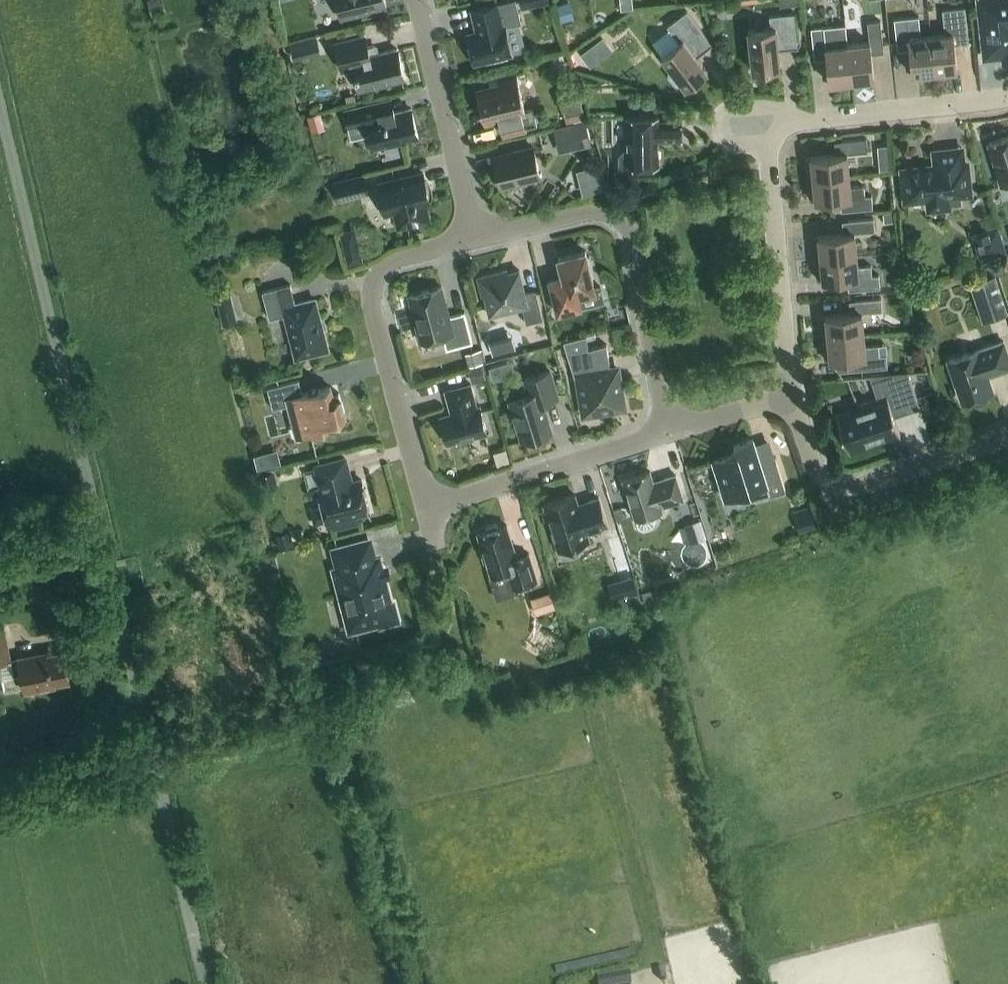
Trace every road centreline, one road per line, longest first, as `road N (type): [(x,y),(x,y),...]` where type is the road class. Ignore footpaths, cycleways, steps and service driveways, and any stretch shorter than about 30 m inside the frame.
road 1 (residential): [(209,983),(0,97)]
road 2 (residential): [(475,241),(590,214),(627,225),(638,244),(674,433)]
road 3 (residential): [(428,512),(374,294),(391,266),(475,241)]
road 4 (residential): [(792,404),(767,124)]
road 5 (residential): [(792,404),(815,472),(840,492),(1007,441)]
road 6 (residential): [(428,512),(674,433)]
road 7 (residential): [(475,241),(419,0)]
road 8 (residential): [(767,124),(1007,101)]
road 9 (residential): [(674,433),(792,404)]

